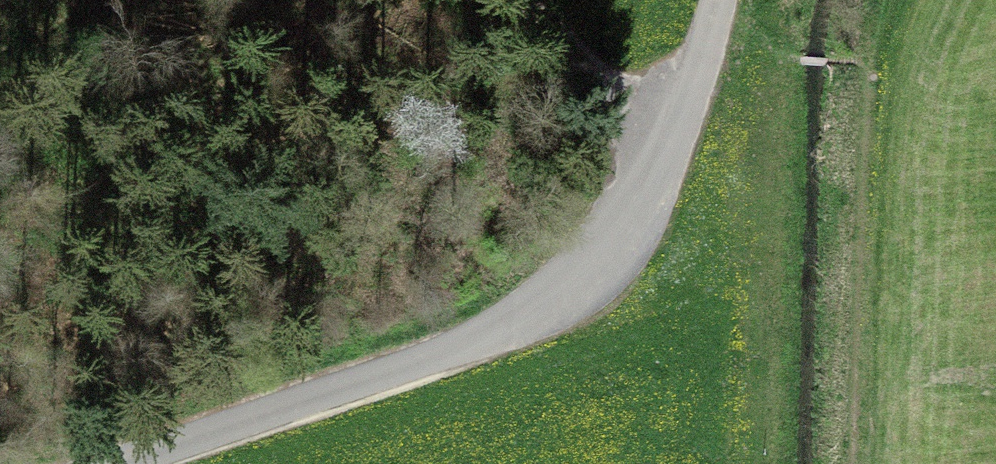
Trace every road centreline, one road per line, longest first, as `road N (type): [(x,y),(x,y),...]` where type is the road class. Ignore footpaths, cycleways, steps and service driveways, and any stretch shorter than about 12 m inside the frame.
road 1 (unclassified): [(718,0),(649,194),(586,269),(464,343),(106,463)]
road 2 (track): [(427,0),(649,194)]

